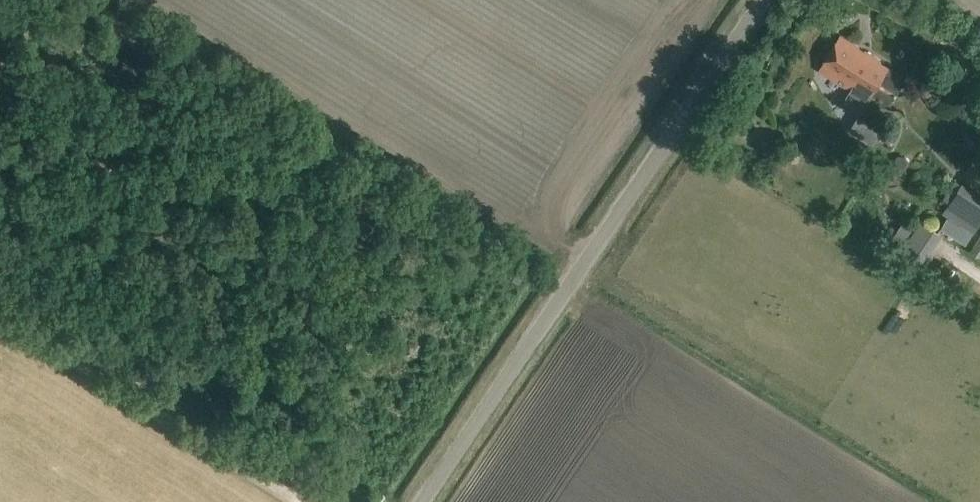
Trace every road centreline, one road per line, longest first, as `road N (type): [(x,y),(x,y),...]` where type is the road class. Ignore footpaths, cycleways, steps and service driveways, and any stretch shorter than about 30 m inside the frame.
road 1 (unclassified): [(422,501),(763,0)]
road 2 (track): [(336,501),(0,295)]
road 3 (track): [(297,501),(0,318)]

